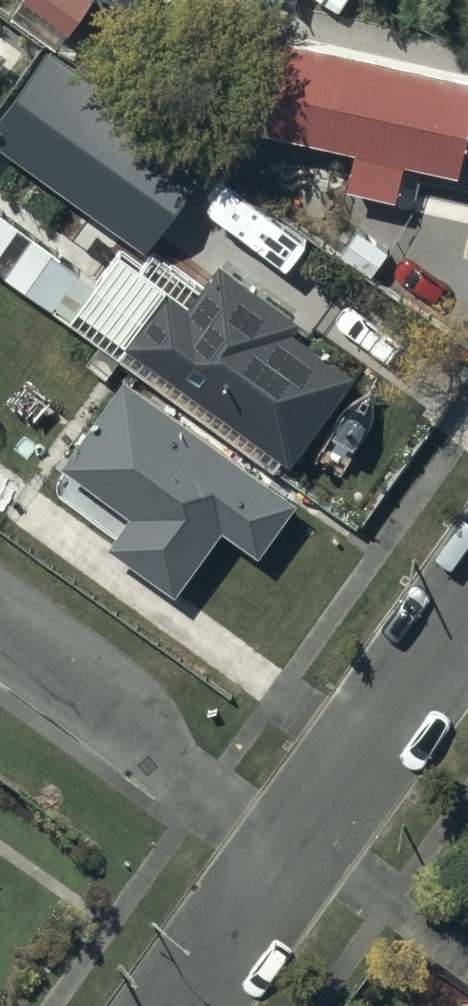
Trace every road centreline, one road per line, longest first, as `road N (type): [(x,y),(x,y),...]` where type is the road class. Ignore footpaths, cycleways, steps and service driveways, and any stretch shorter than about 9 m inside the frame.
road 1 (residential): [(0,646),(290,854)]
road 2 (residential): [(290,854),(467,606)]
road 3 (residential): [(183,1005),(290,854)]

